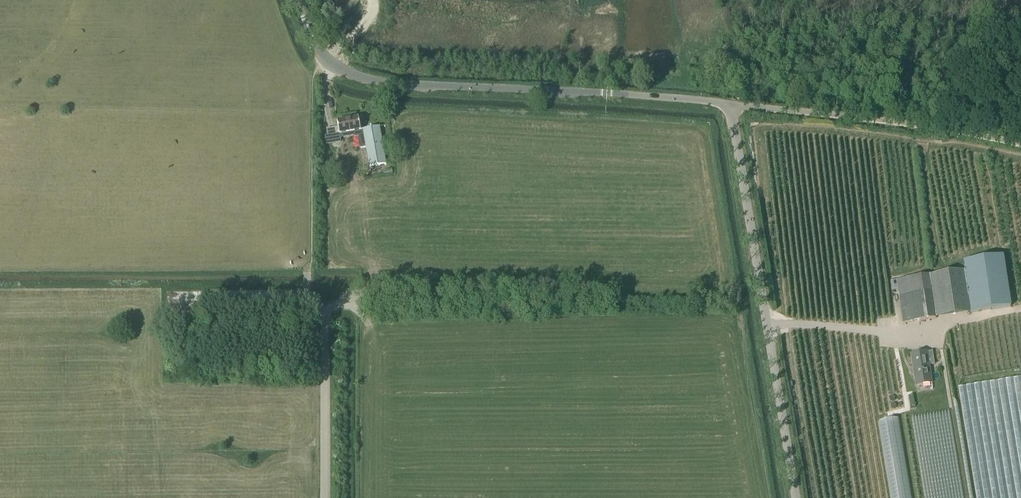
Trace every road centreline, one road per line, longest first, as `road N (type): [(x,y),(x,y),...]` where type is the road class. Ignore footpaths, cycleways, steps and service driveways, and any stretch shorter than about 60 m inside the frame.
road 1 (unclassified): [(730,104),(363,79),(323,57),(298,0)]
road 2 (unclassified): [(795,497),(730,104)]
road 3 (unclassified): [(730,104),(1020,144)]
road 4 (unclassified): [(324,497),(324,311)]

